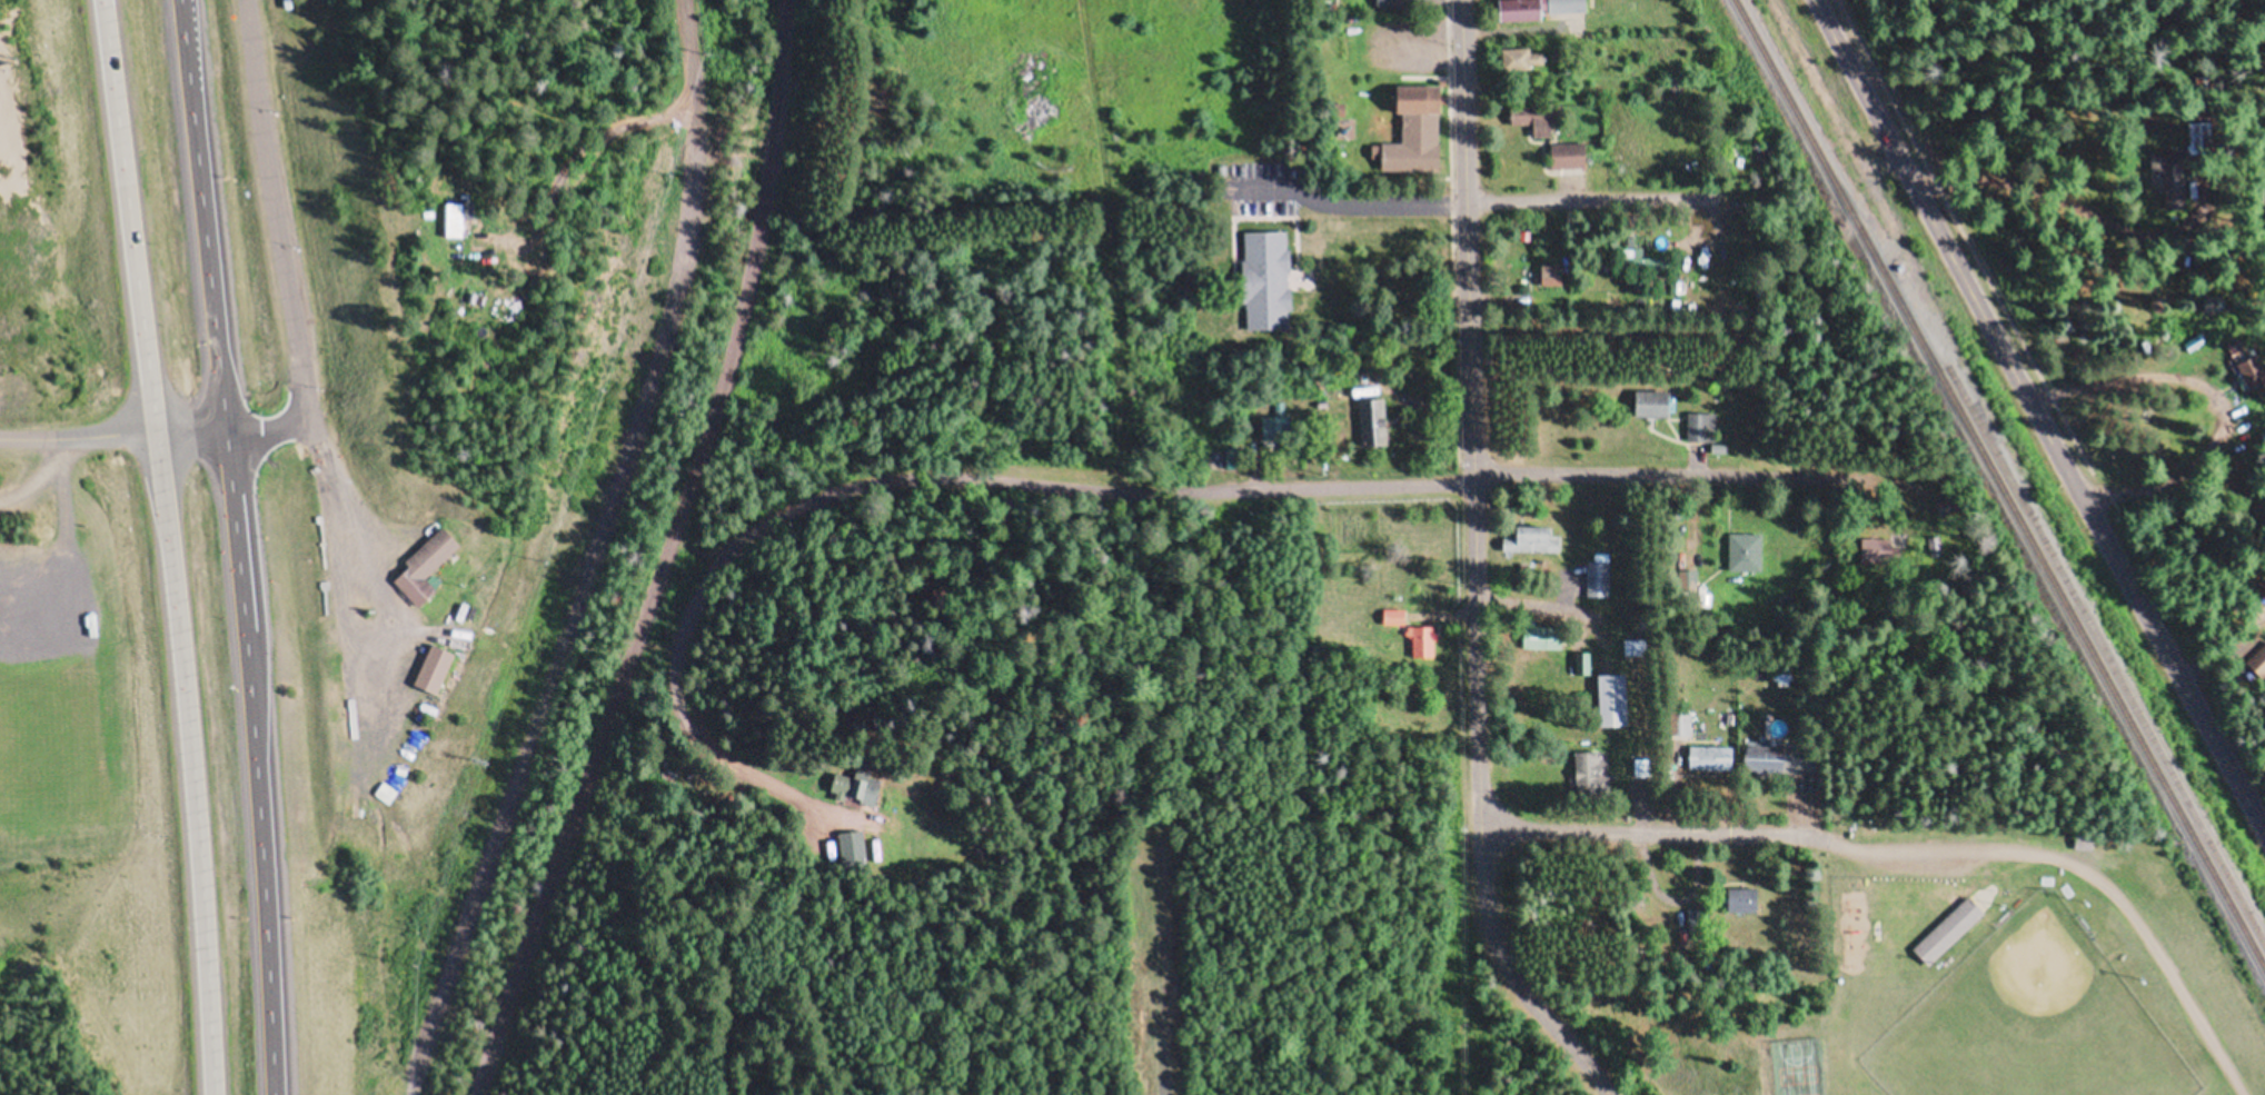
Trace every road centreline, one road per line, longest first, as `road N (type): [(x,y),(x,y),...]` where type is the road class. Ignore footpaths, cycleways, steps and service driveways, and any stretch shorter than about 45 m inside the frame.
road 1 (track): [(782,0),(771,138),(737,336),(473,1094)]
road 2 (residential): [(1607,1094),(1511,985),(1481,905),(1459,0)]
road 3 (residential): [(817,809),(776,788),(702,726),(670,674),(698,584),(725,554),(769,528),(854,492),(960,482),(1120,497),(1471,484)]
road 4 (trunk): [(105,0),(187,723),(212,1094)]
road 5 (trunk): [(273,1094),(251,718),(180,0)]
road 6 (secondary): [(2264,826),(2076,497),(1815,0)]
road 7 (residential): [(1476,834),(1796,836),(1846,849),(2030,854),(2072,865),(2137,923),(2240,1094)]
road 8 (residential): [(244,0),(306,425),(366,615)]
road 9 (track): [(406,1094),(384,1032),(376,963),(380,814),(367,790),(366,615)]
road 10 (residential): [(1867,481),(1471,475)]
road 11 (residential): [(0,439),(153,429),(259,434),(306,425)]
road 12 (residential): [(1463,203),(1722,199)]
road 13 (residential): [(1120,497),(1115,250)]
road 14 (track): [(1153,866),(1162,1094)]
road 15 (residential): [(2076,497),(2264,494)]
road 16 (residential): [(1596,609),(1472,609)]

